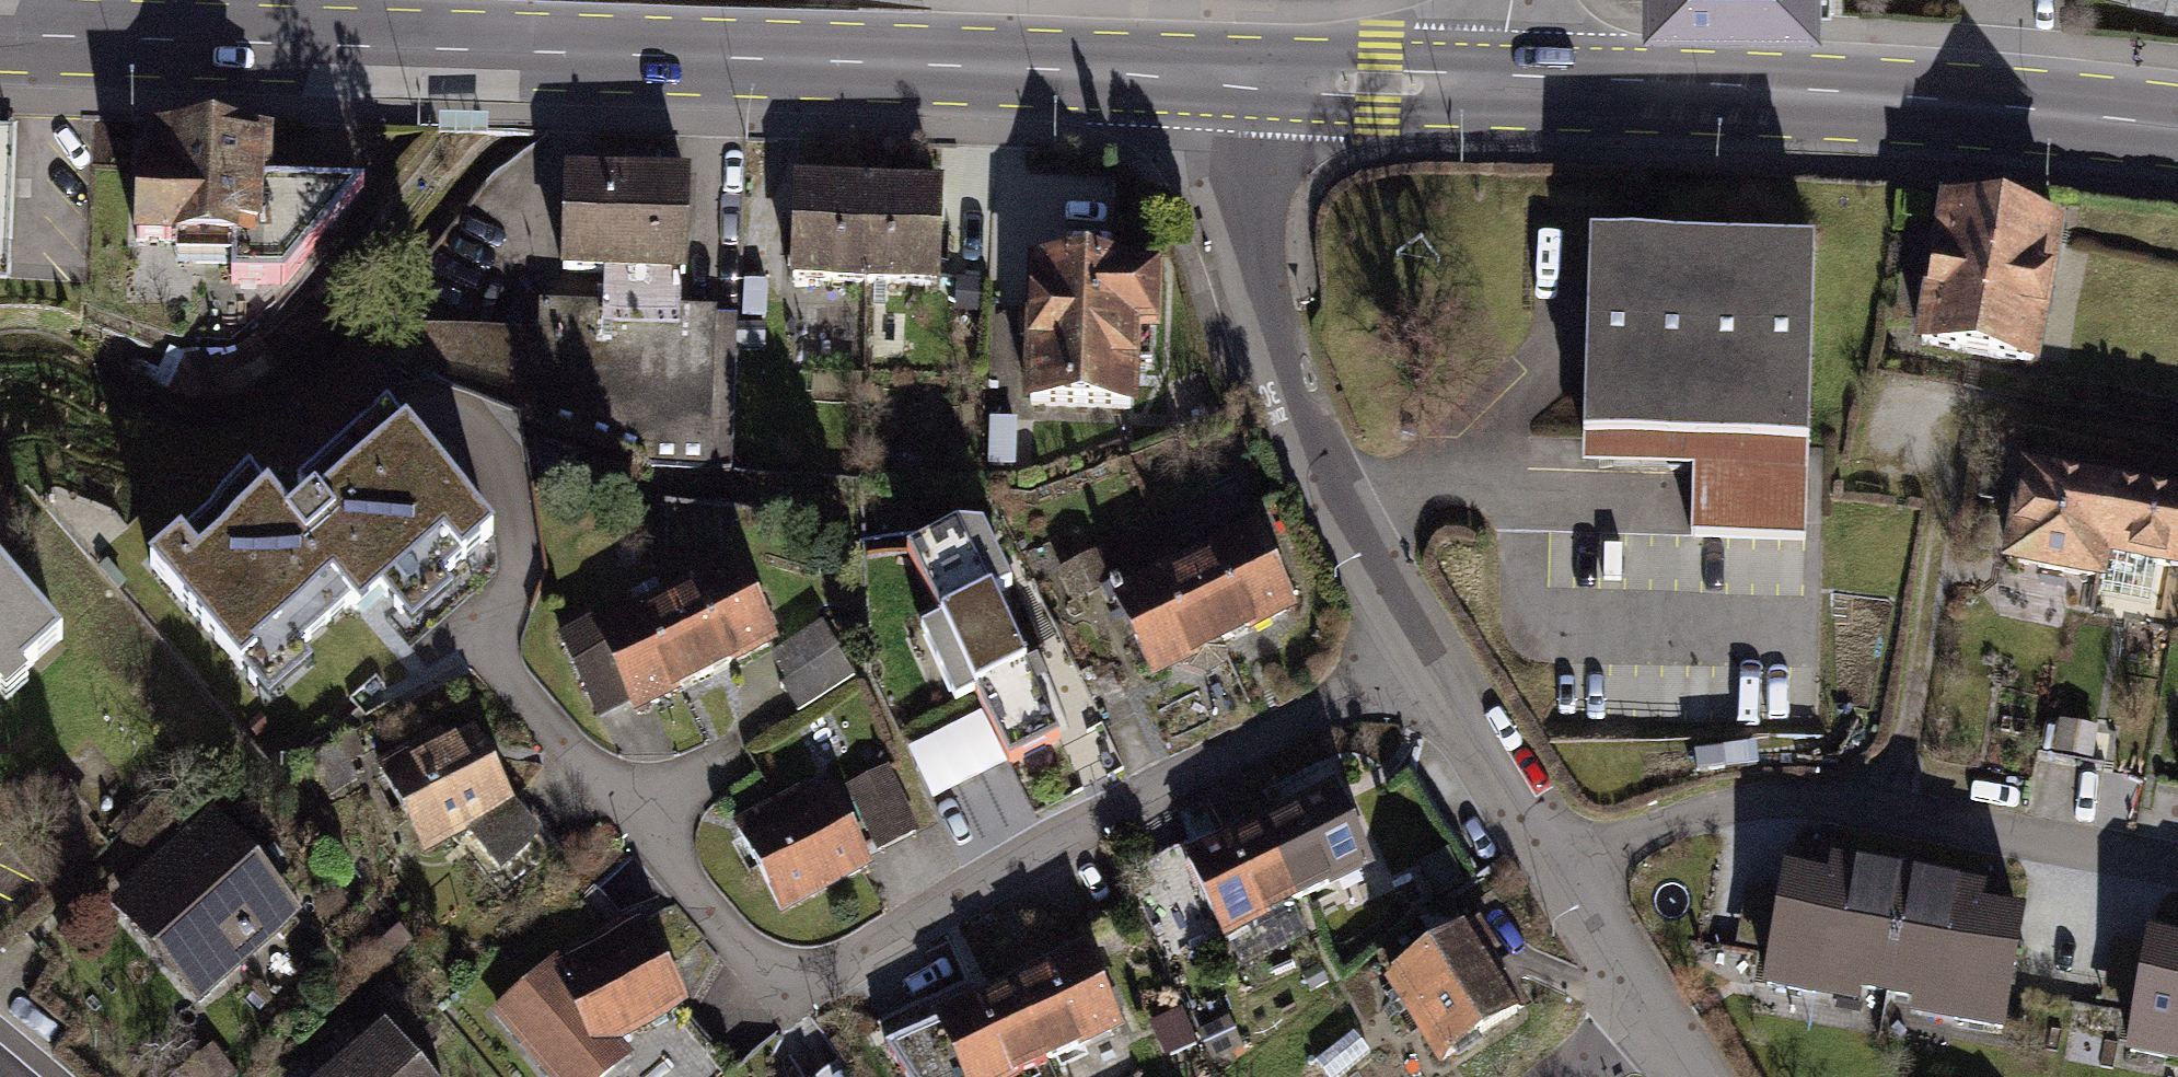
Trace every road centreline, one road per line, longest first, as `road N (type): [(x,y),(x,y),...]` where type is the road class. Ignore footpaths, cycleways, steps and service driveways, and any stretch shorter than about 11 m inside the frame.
road 1 (residential): [(1434,657),(1090,820),(822,976),(787,980),(753,962),(499,667),(503,506),(478,428),(413,412)]
road 2 (secondary): [(1242,82),(0,32)]
road 3 (secondary): [(2177,127),(1826,93),(1526,87)]
road 4 (residential): [(1568,872),(1659,827),(1723,807),(1788,799),(2177,865)]
road 5 (residential): [(1434,657),(1343,507),(1282,376),(1237,211),(1242,82)]
road 6 (secondary): [(1526,87),(1242,82)]
road 7 (residential): [(1568,872),(1434,657)]
road 8 (residential): [(1657,1014),(1568,872)]

